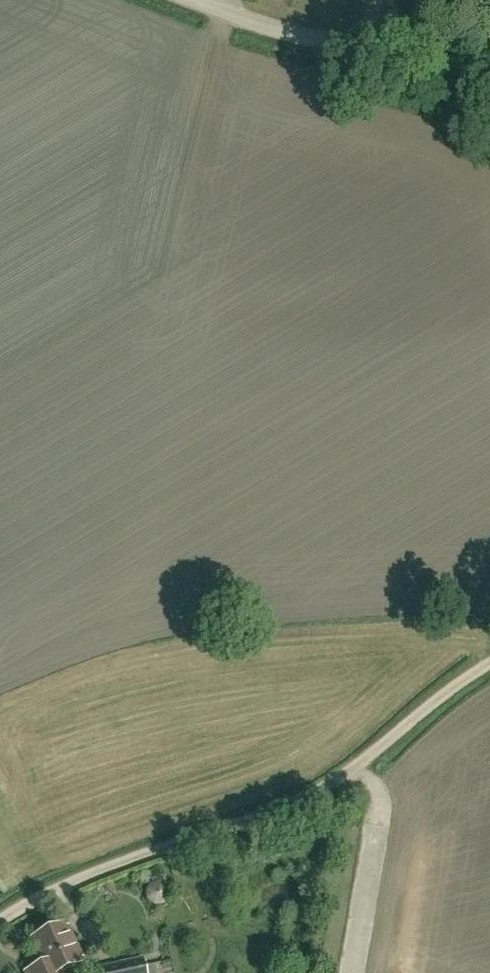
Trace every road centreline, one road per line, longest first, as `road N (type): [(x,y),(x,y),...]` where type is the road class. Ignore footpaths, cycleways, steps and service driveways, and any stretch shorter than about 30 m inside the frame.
road 1 (track): [(0,923),(50,892),(314,796),(489,661)]
road 2 (unclassified): [(489,43),(325,44),(193,0)]

